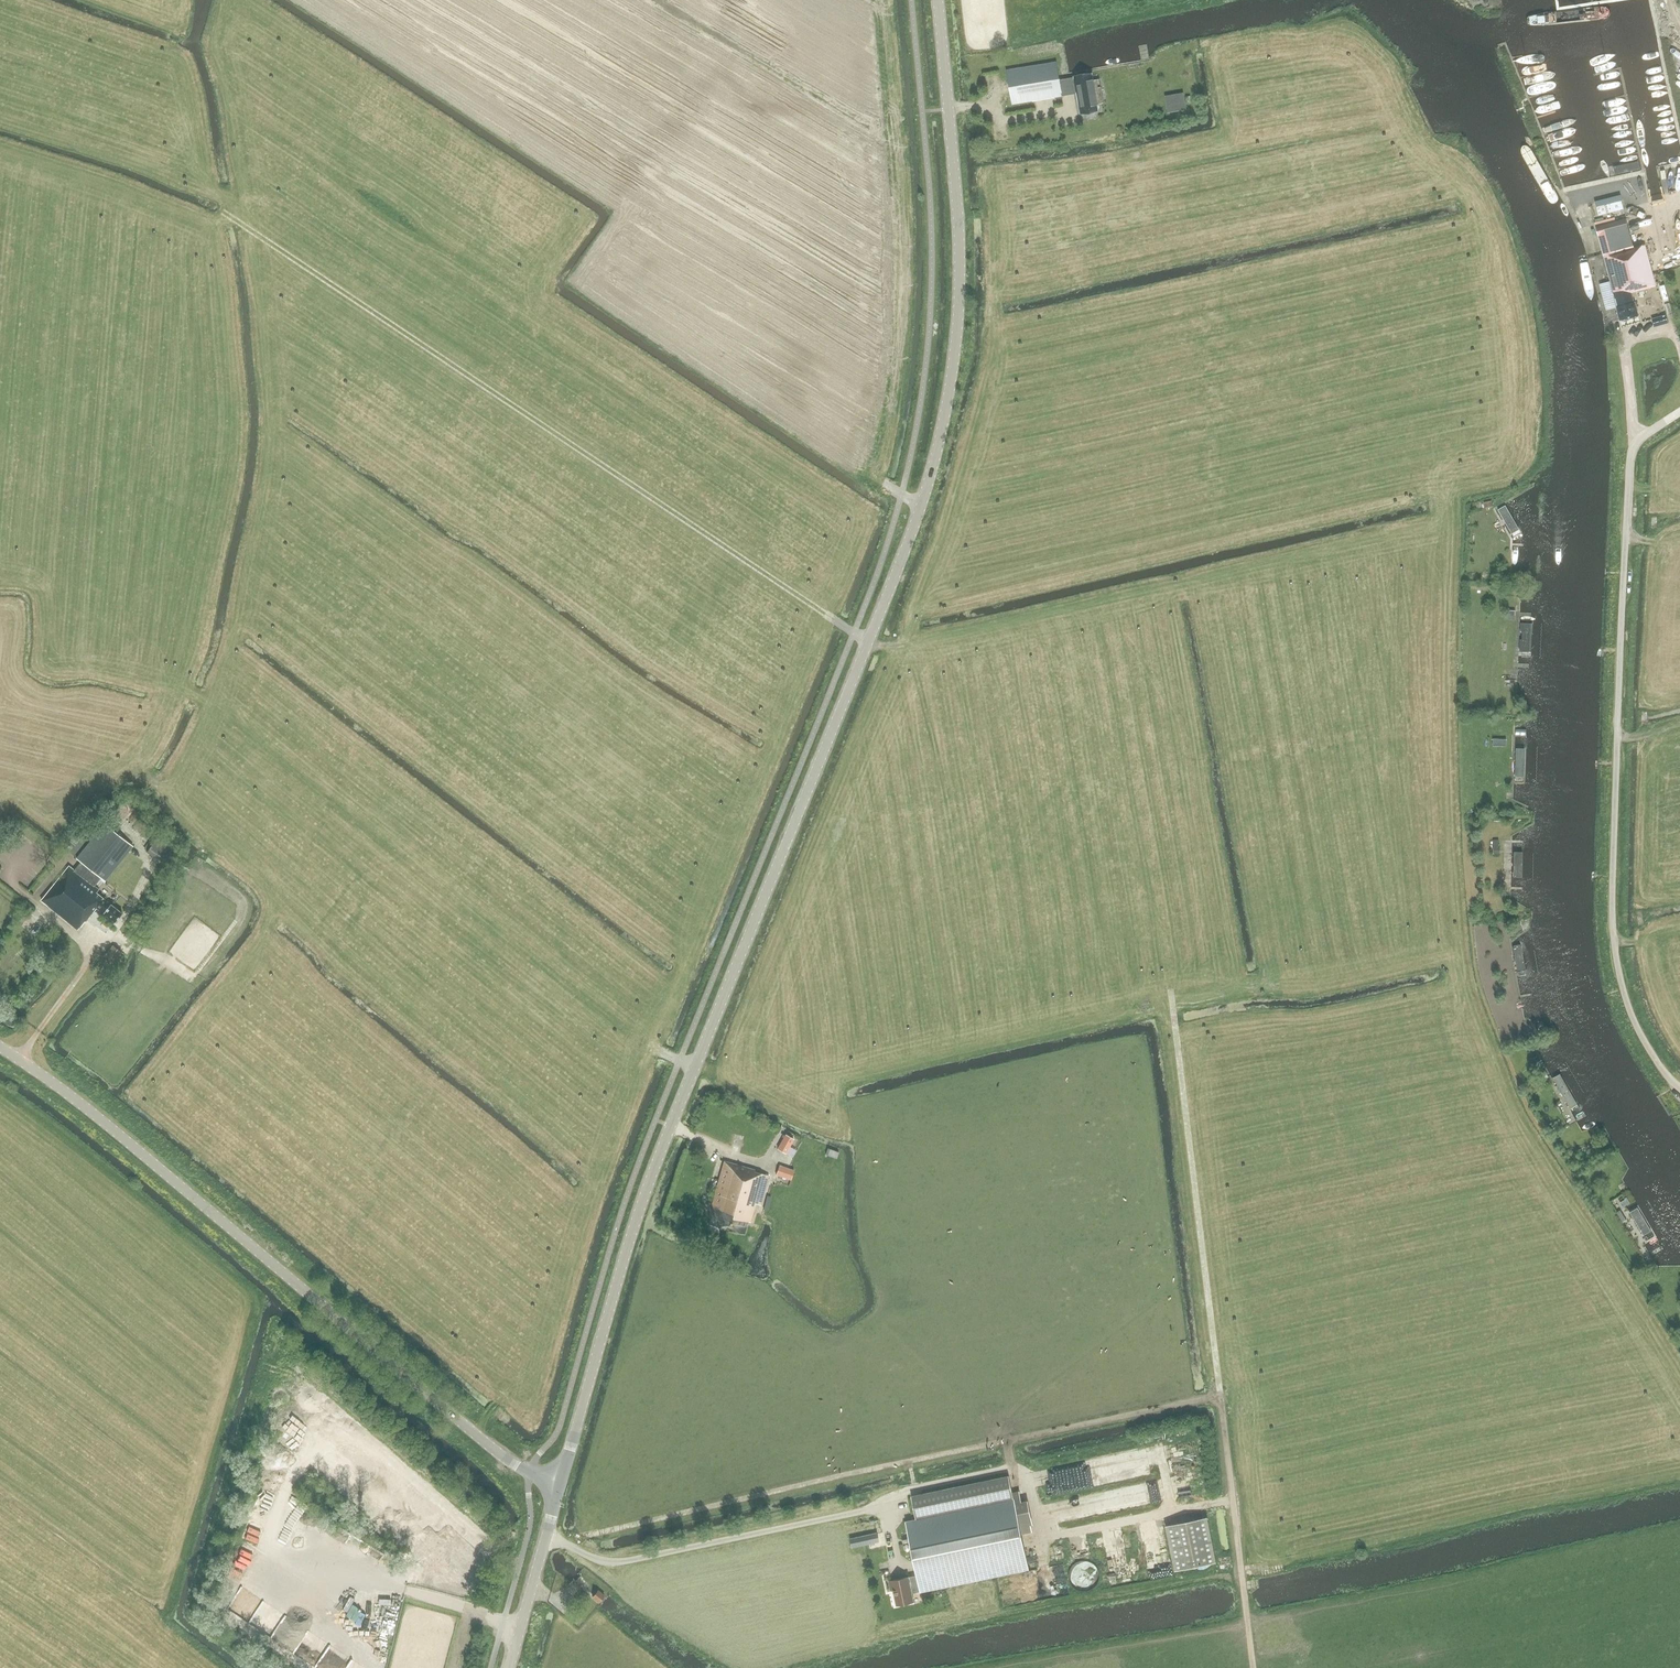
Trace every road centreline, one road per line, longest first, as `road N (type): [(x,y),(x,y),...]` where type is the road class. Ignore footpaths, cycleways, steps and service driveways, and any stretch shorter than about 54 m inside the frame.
road 1 (secondary): [(560,1483),(647,1188),(898,571),(939,442),(960,258),(938,0)]
road 2 (track): [(224,213),(869,642),(908,643)]
road 3 (unclassified): [(1679,1088),(1629,1007),(1613,889),(1632,451),(1679,412)]
road 4 (tertiary): [(560,1483),(502,1456),(113,1129),(0,1046)]
road 5 (track): [(1171,991),(1254,1667)]
road 6 (track): [(567,1545),(849,1473),(1220,1395)]
road 7 (track): [(884,1508),(910,1491),(1013,1469),(1031,1490),(1041,1539),(1233,1499)]
road 8 (secondary): [(510,1667),(560,1483)]

